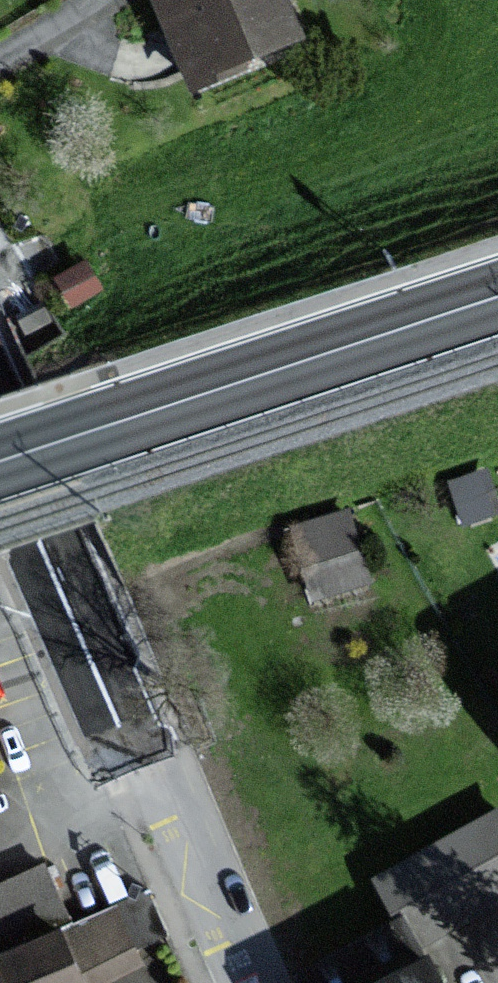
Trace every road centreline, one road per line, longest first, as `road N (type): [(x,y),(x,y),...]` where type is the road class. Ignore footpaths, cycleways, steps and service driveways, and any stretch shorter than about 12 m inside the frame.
road 1 (residential): [(251,982),(0,379)]
road 2 (secondary): [(0,460),(497,295)]

